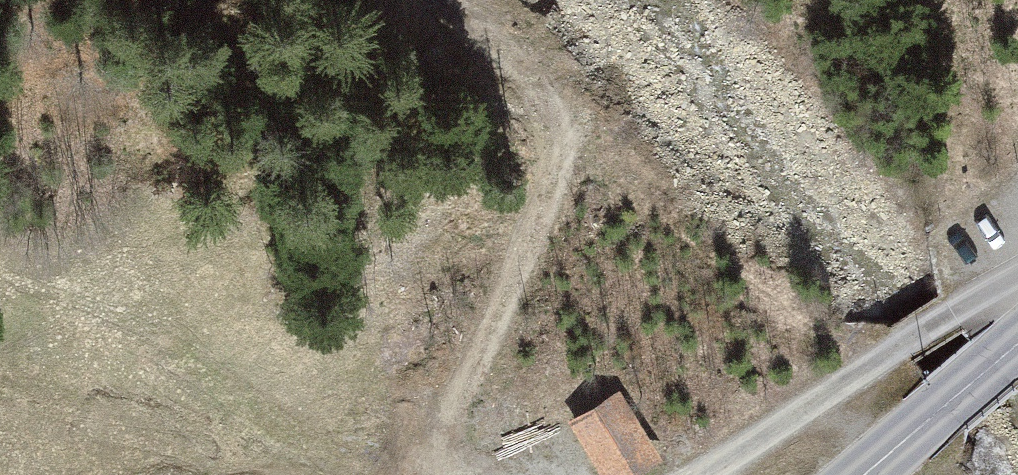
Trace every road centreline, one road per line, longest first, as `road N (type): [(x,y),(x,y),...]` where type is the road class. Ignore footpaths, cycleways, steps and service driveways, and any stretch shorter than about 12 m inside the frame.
road 1 (track): [(447,0),(546,96),(559,146),(549,197),(443,474)]
road 2 (secondary): [(1017,342),(861,474)]
road 3 (track): [(232,474),(333,463),(381,474)]

